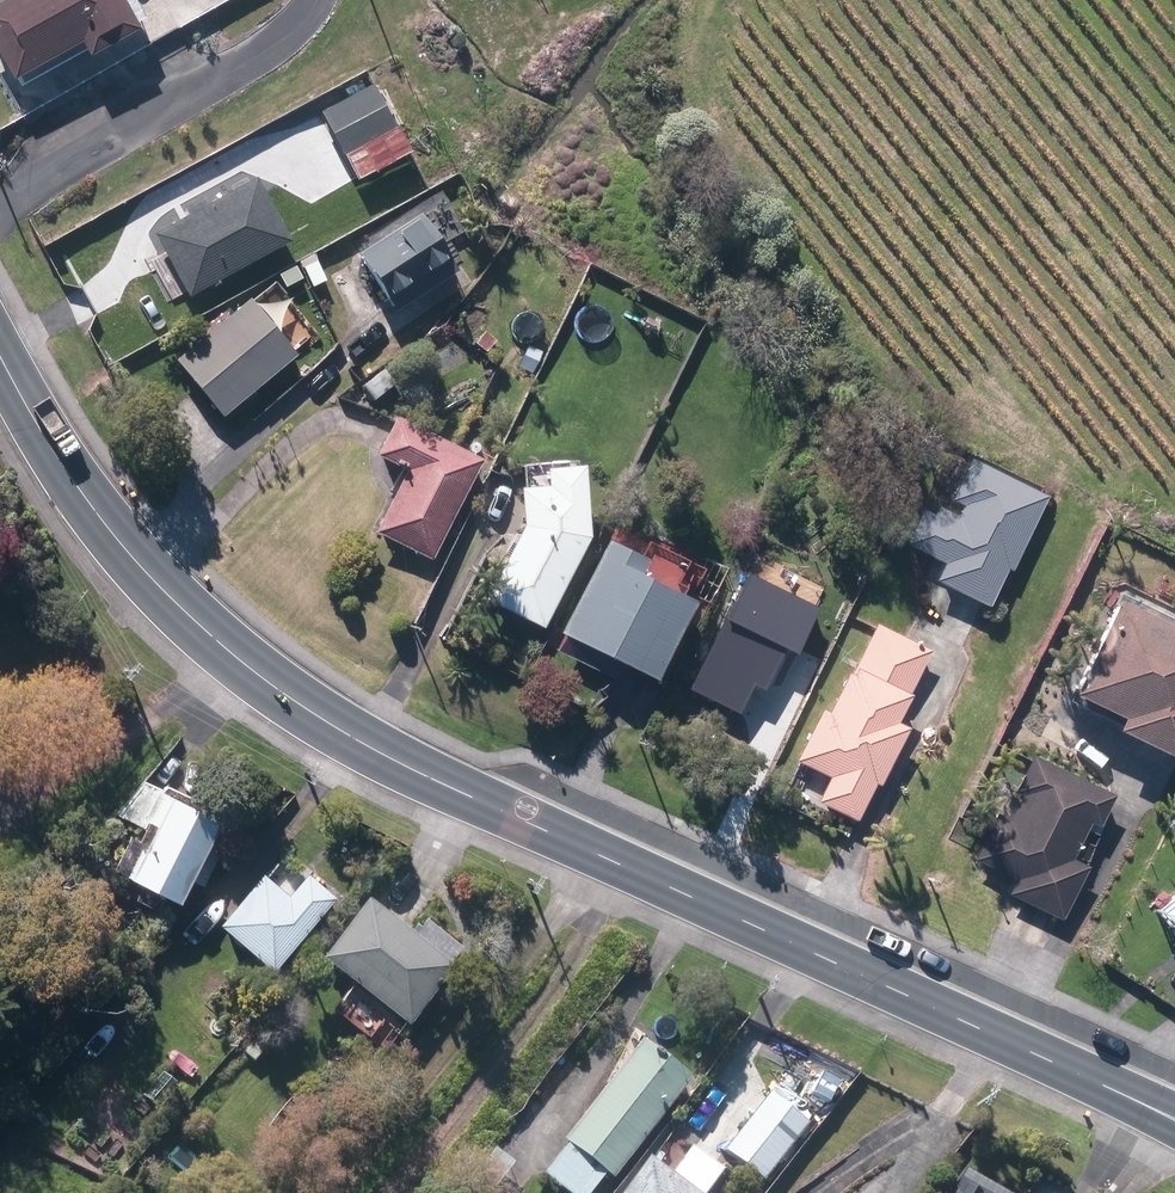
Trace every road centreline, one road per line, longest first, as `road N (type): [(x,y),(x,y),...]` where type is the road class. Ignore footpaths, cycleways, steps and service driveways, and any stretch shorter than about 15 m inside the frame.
road 1 (tertiary): [(0,356),(58,464),(176,607),(236,661),(307,710),(417,772),(1174,1117)]

